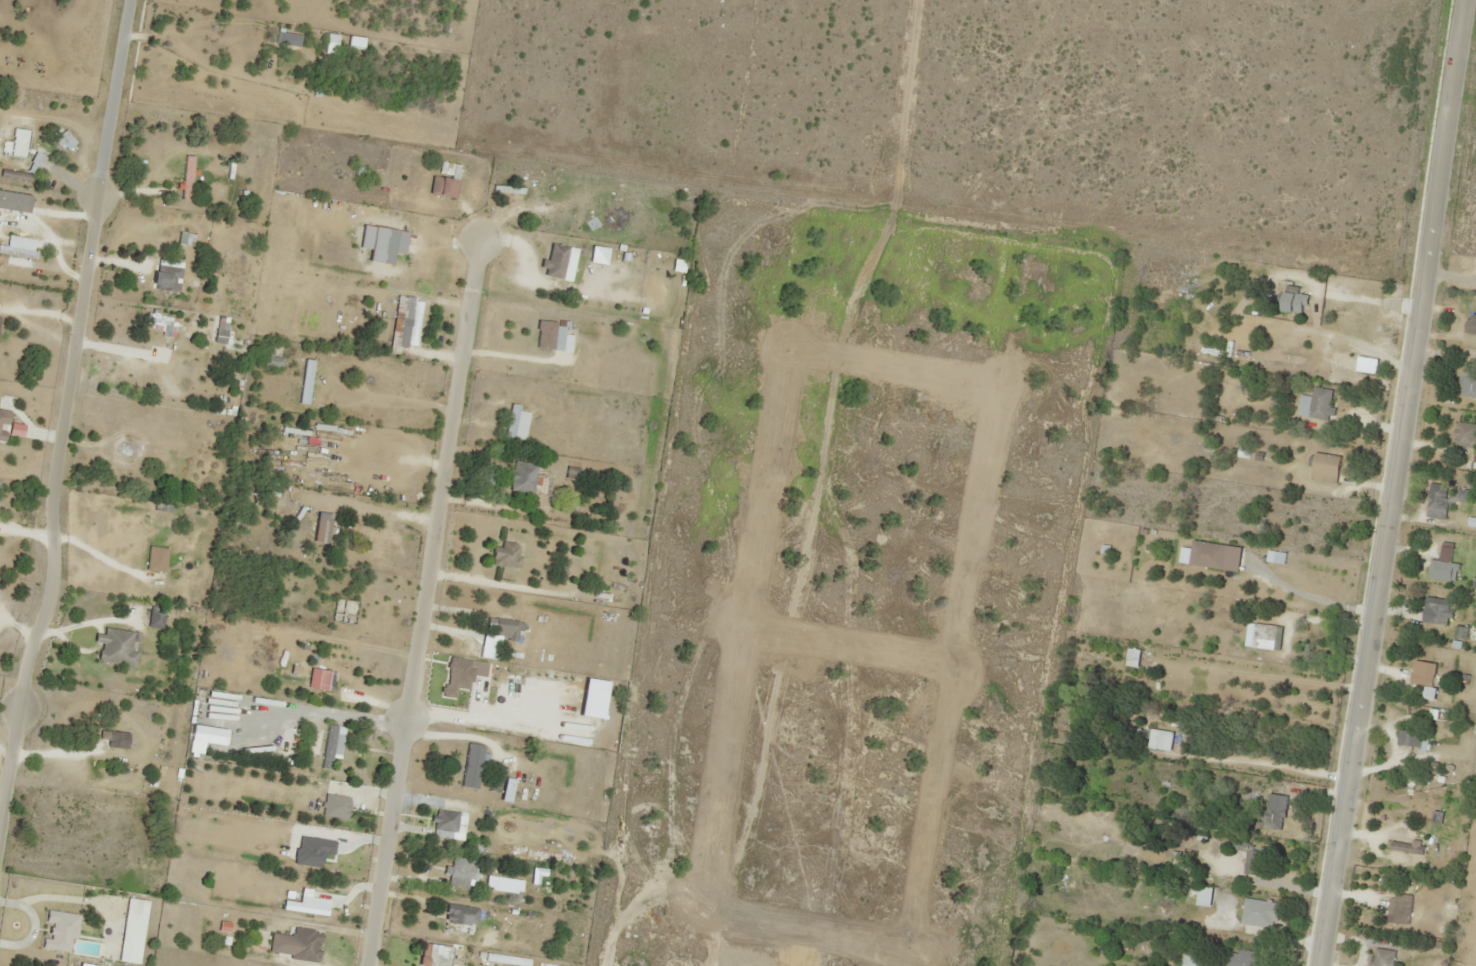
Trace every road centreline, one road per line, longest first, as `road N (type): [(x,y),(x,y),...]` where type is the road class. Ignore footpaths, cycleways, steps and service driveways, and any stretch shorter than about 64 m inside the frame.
road 1 (residential): [(1471,0),(1321,965)]
road 2 (residential): [(479,246),(369,965)]
road 3 (residential): [(0,822),(29,653),(51,583),(51,503),(96,198)]
road 4 (residential): [(130,0),(96,198)]

